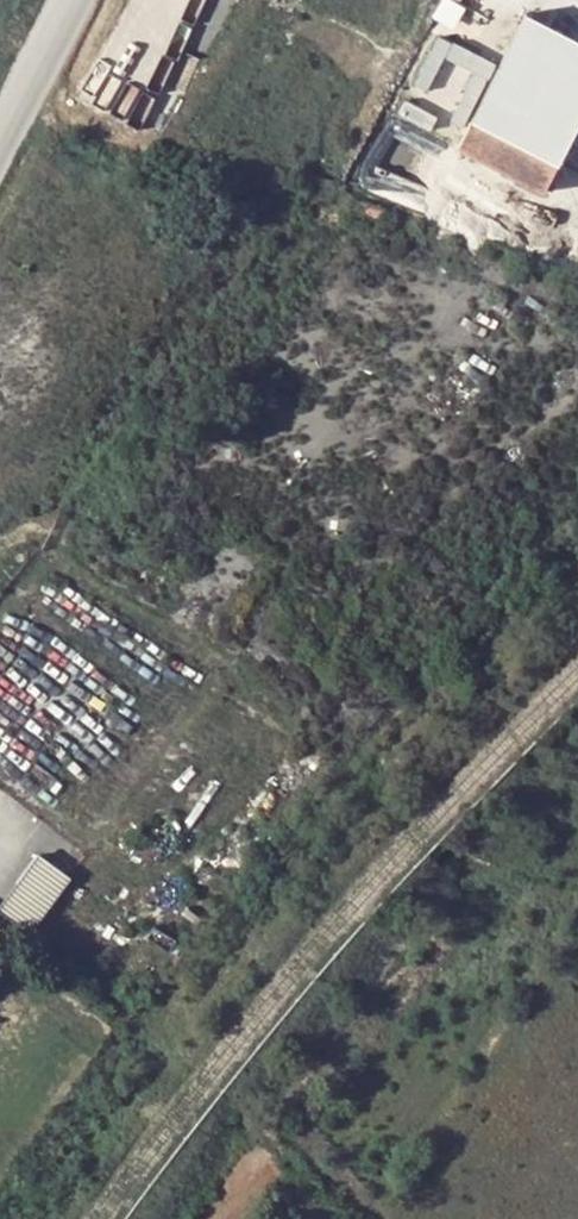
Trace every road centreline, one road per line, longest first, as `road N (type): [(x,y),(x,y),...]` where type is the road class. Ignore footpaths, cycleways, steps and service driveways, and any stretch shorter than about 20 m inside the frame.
road 1 (tertiary): [(75,0),(0,141)]

